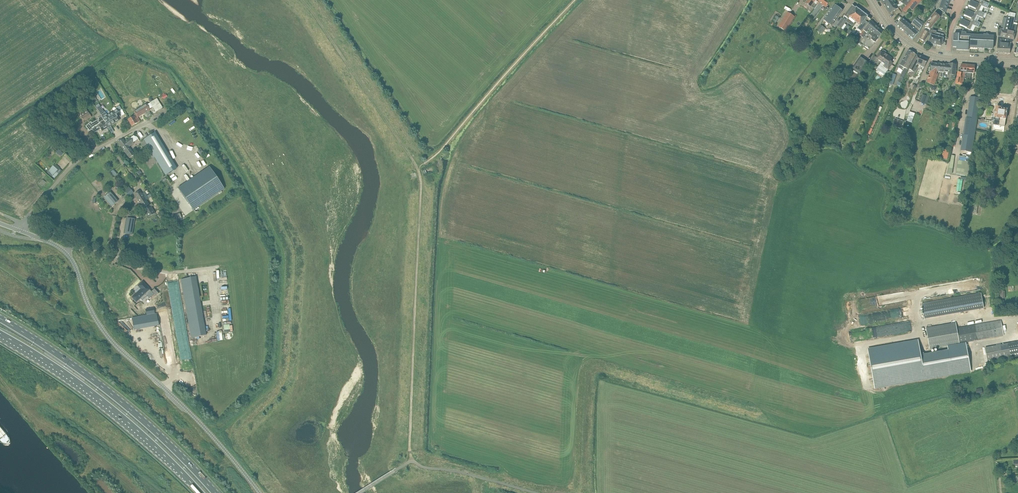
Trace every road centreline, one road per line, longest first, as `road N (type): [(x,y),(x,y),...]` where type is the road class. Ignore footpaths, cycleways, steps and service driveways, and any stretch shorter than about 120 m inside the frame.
road 1 (unclassified): [(260,492),(200,422),(115,344),(66,252)]
road 2 (track): [(410,461),(417,167)]
road 3 (trunk): [(214,492),(125,406),(0,319)]
road 4 (trunk): [(0,334),(97,397),(200,492)]
road 5 (track): [(417,167),(576,0)]
road 6 (track): [(417,167),(302,0)]
road 7 (residential): [(23,223),(74,164),(164,112)]
road 8 (residential): [(230,265),(155,270),(74,241)]
road 9 (track): [(0,133),(104,64)]

